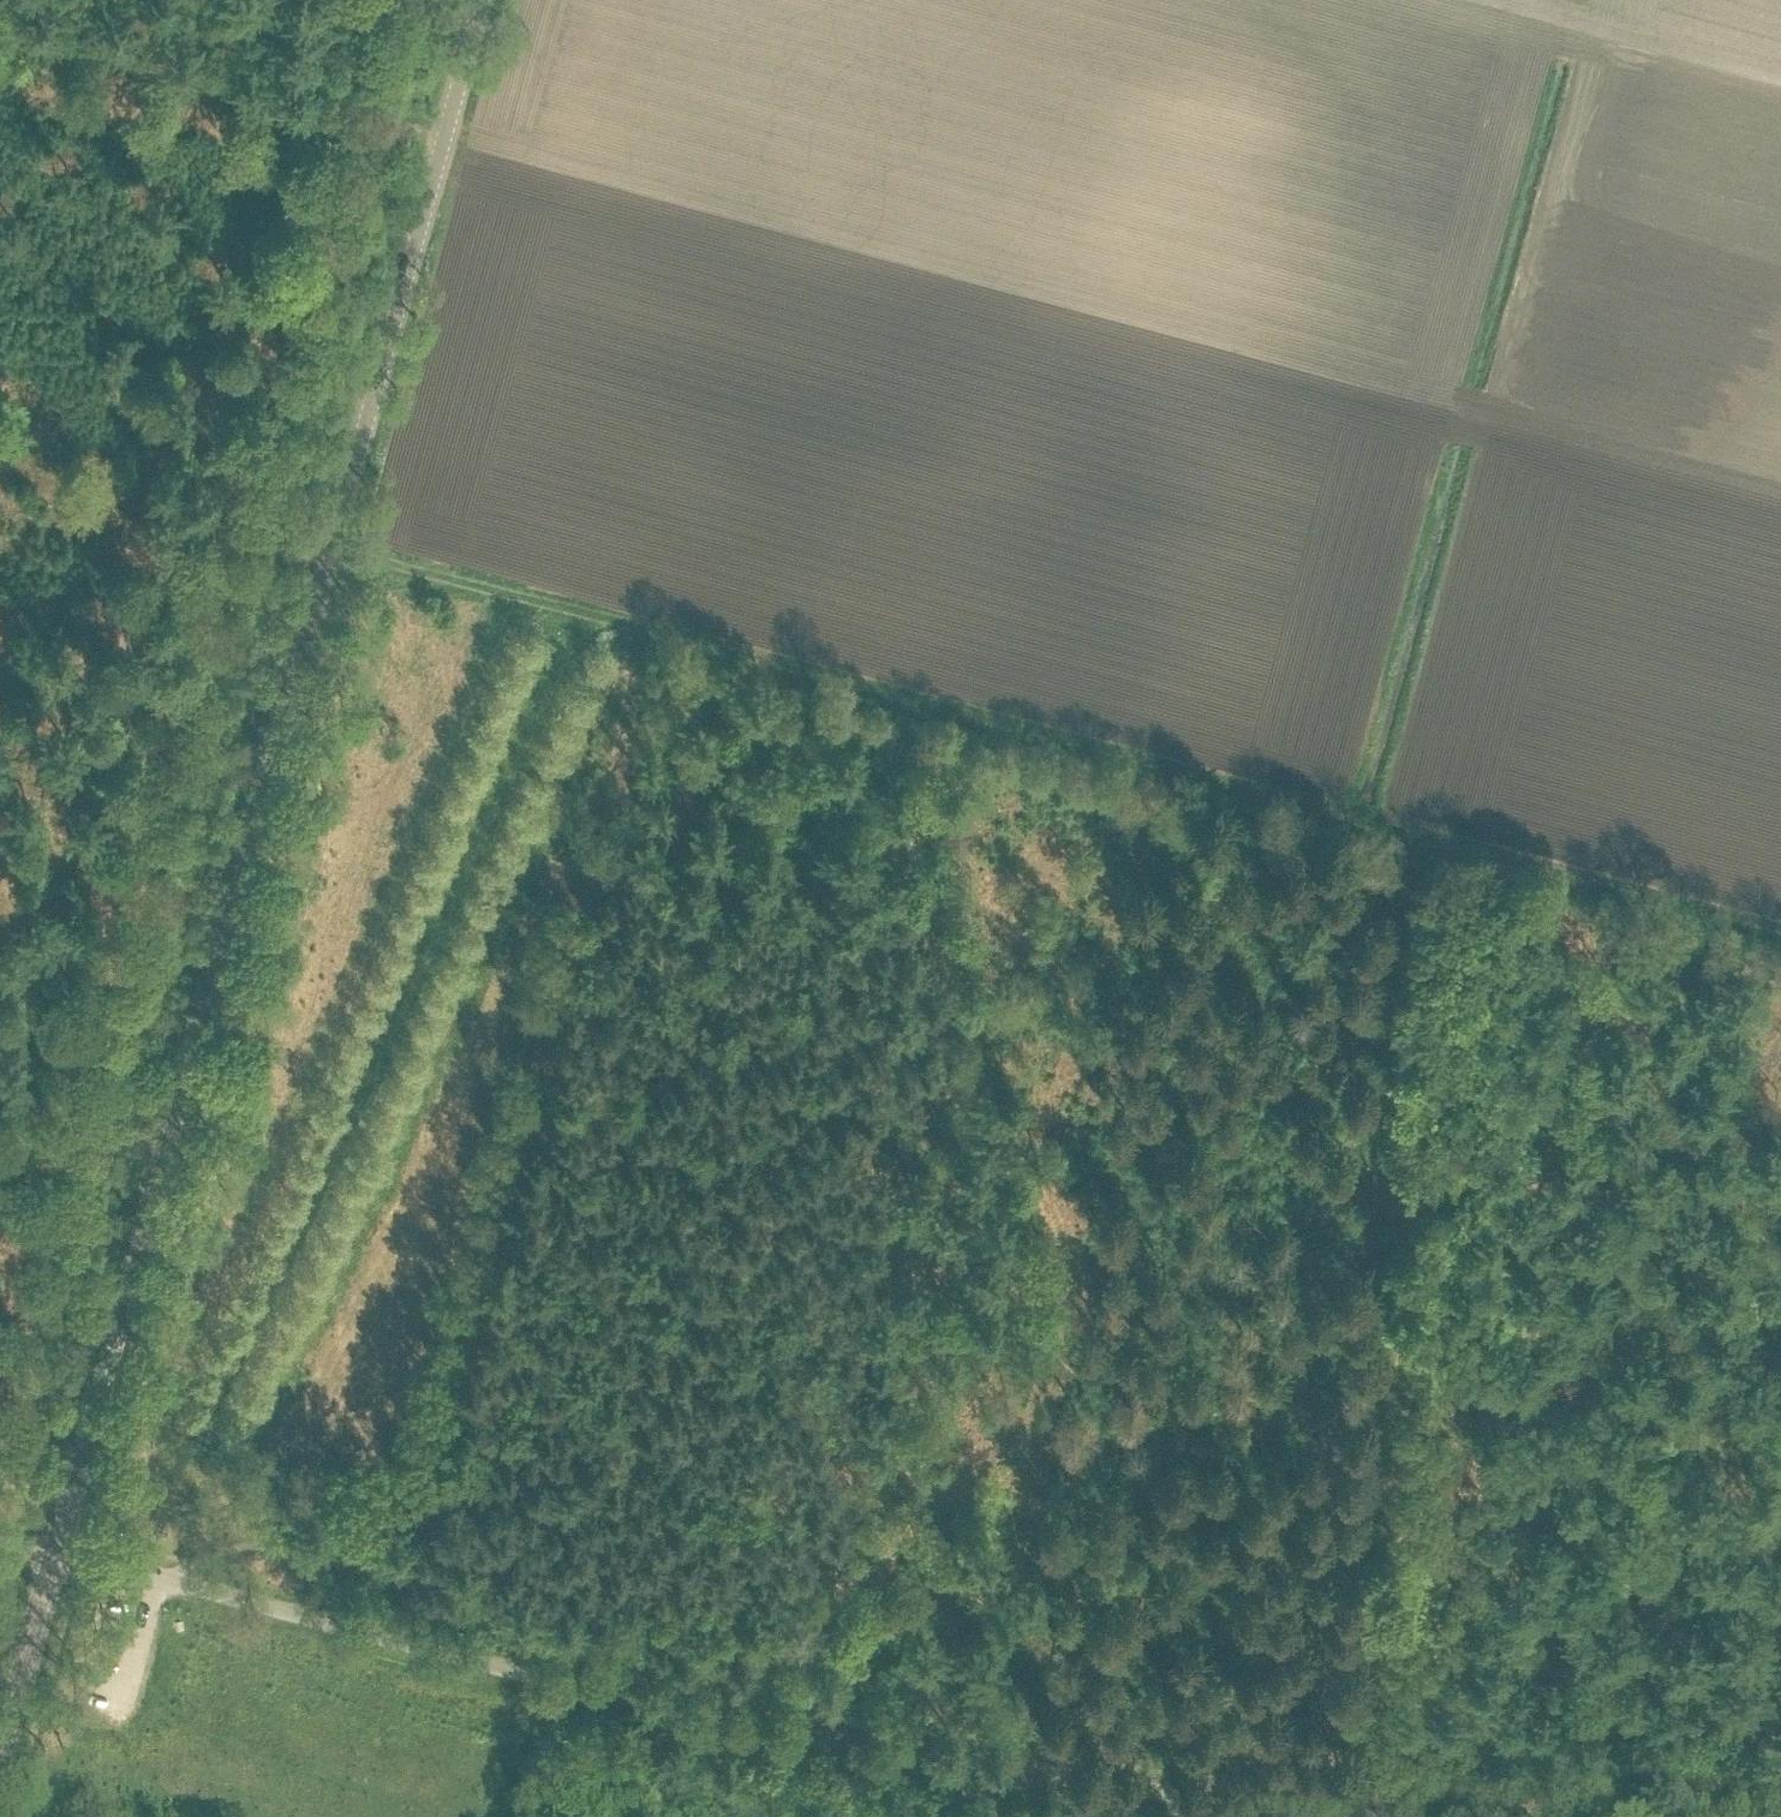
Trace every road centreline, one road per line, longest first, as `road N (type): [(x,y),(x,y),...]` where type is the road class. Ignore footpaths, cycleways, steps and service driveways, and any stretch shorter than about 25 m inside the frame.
road 1 (tertiary): [(56,1547),(481,0)]
road 2 (unclassified): [(1340,1816),(943,1758),(619,1693),(56,1547)]
road 3 (track): [(75,1119),(355,115)]
road 4 (track): [(0,18),(443,141)]
road 5 (track): [(0,1404),(75,1119)]
road 6 (tertiary): [(0,1750),(56,1547)]

